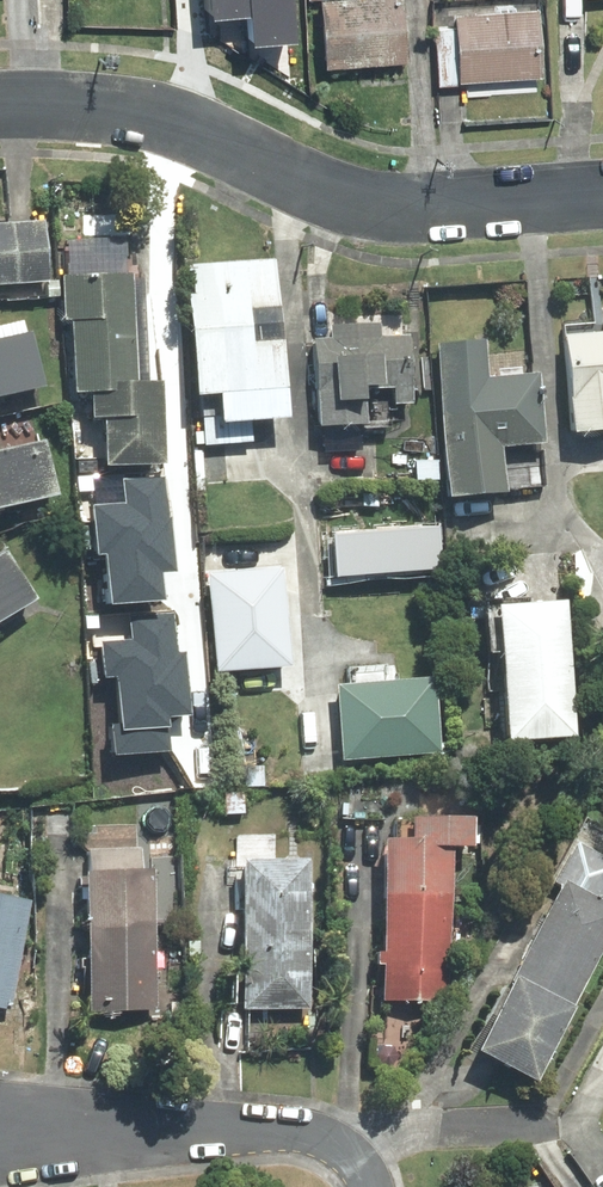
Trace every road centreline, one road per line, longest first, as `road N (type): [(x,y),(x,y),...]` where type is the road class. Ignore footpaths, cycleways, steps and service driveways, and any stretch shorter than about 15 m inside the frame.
road 1 (residential): [(0,104),(158,124),(375,206),(431,210),(602,195)]
road 2 (residential): [(0,1138),(287,1134),(343,1149),(369,1186)]

